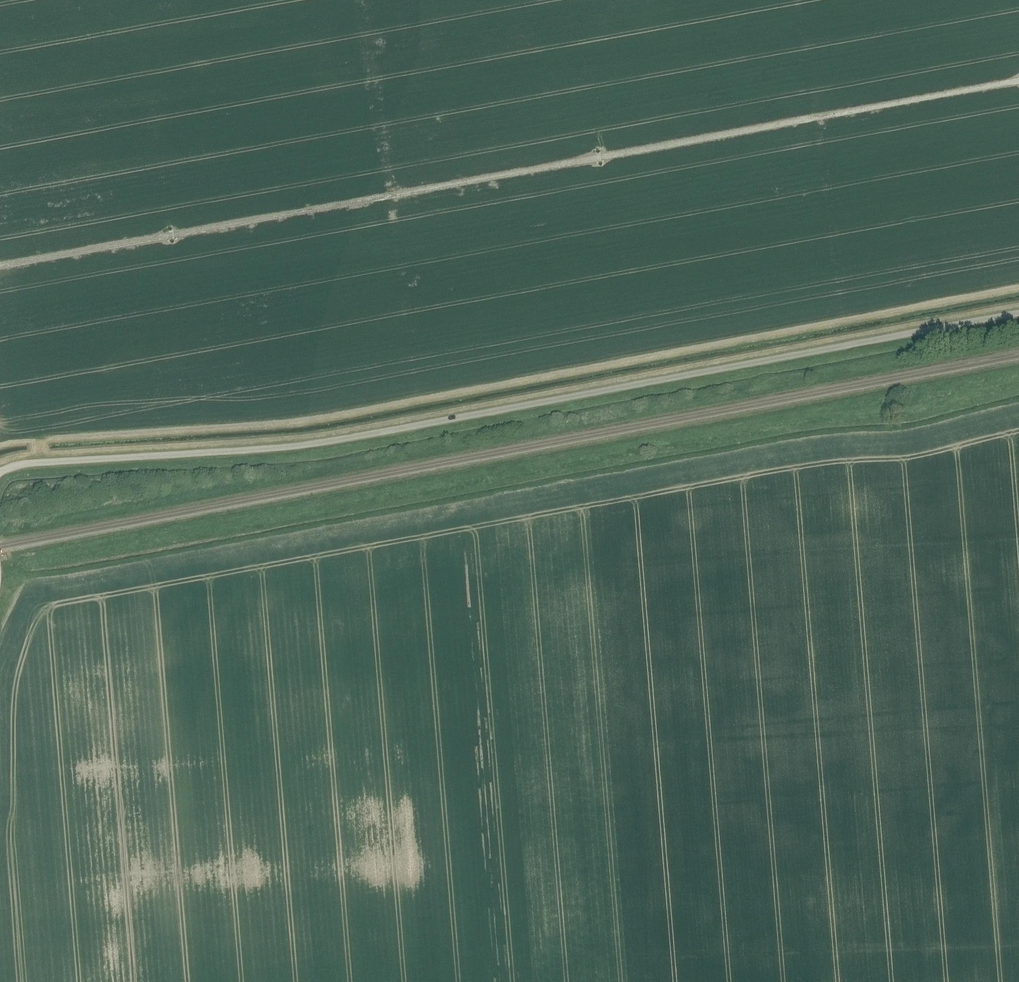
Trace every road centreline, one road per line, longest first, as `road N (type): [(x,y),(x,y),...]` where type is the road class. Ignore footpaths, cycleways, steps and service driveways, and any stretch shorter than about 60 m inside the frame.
road 1 (unclassified): [(0,471),(299,448),(1018,315)]

